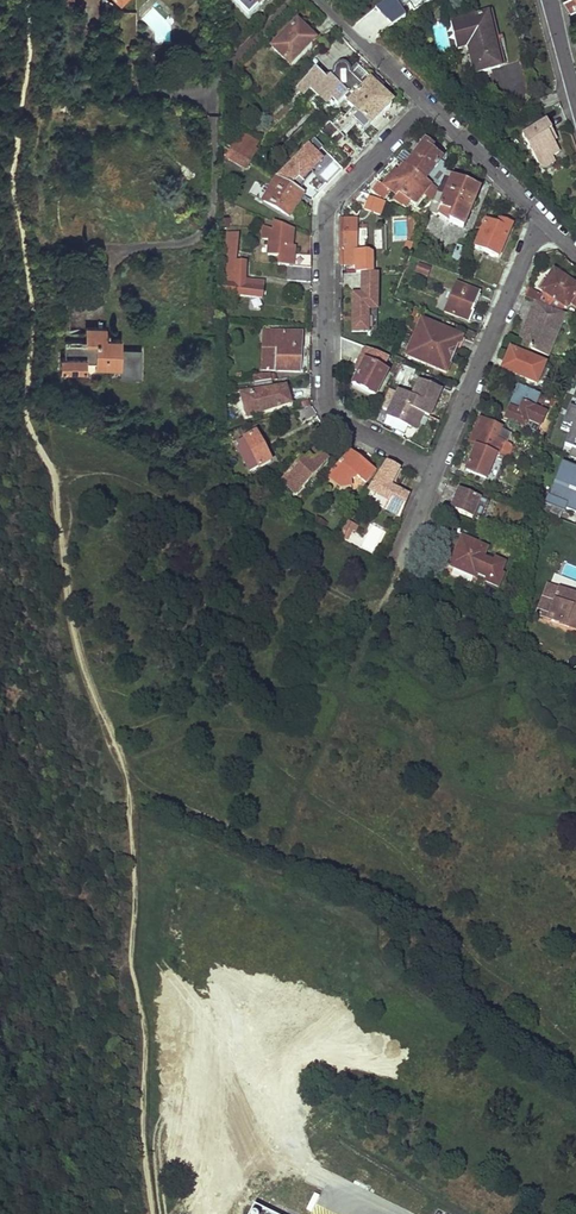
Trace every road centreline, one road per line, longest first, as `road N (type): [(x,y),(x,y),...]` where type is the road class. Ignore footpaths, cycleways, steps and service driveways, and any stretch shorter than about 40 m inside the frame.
road 1 (residential): [(428,108),(327,212),(327,407),(436,470)]
road 2 (residential): [(547,226),(528,247),(436,470)]
road 3 (residential): [(547,226),(428,108)]
road 4 (residential): [(428,108),(316,0)]

